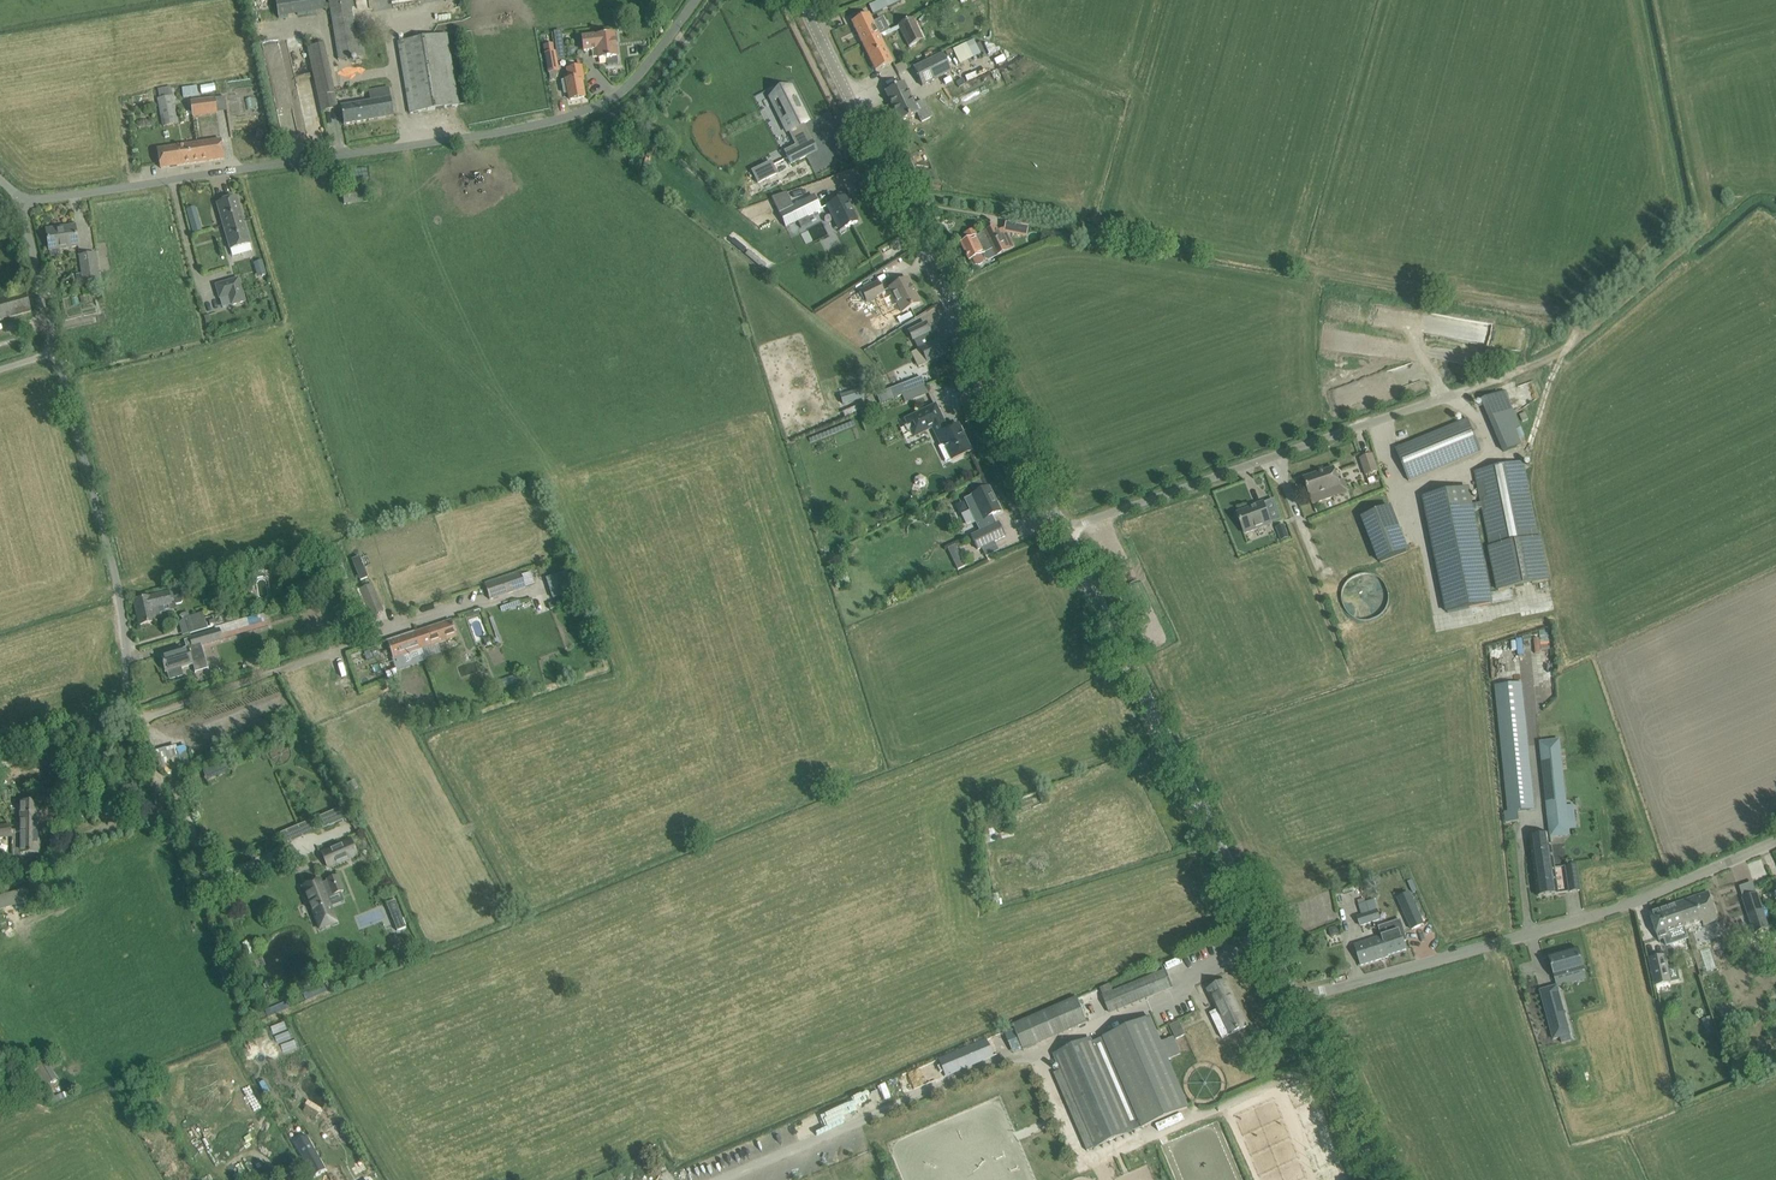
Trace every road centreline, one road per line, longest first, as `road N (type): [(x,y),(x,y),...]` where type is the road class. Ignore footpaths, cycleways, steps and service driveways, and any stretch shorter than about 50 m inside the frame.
road 1 (unclassified): [(23,201),(555,120),(622,91),(695,0)]
road 2 (tertiary): [(1064,530),(800,0)]
road 3 (tertiary): [(1294,997),(1064,530)]
road 4 (unclassified): [(1294,997),(1558,925),(1775,842)]
road 5 (unclassified): [(156,793),(129,699),(116,581),(57,351)]
road 6 (unclassified): [(1064,530),(1443,402)]
road 7 (track): [(1443,402),(1585,341),(1745,202),(1775,197)]
road 8 (tertiary): [(1380,1179),(1294,997)]
road 9 (unclassified): [(57,351),(23,201)]

